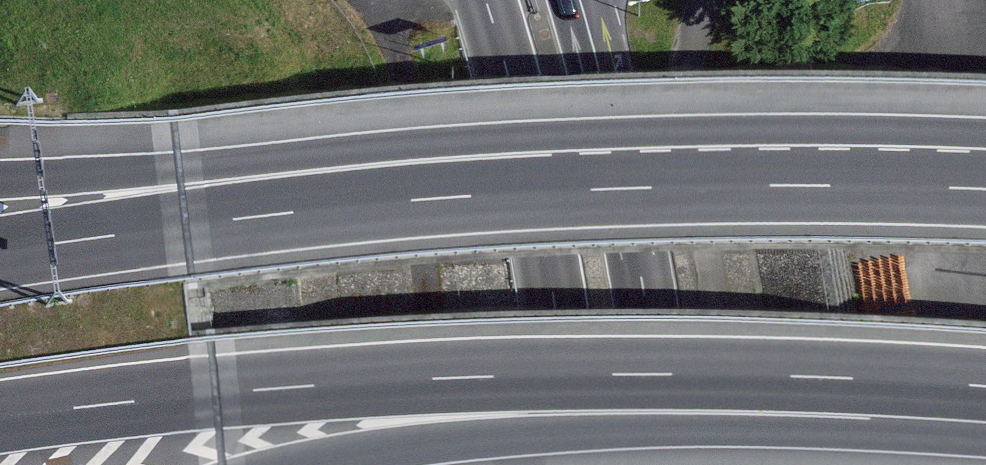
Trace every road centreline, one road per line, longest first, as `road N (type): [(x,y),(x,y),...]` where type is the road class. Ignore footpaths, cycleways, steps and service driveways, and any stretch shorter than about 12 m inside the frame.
road 1 (motorway): [(0,419),(439,379),(704,375),(985,387)]
road 2 (motorway): [(293,464),(602,417),(985,393)]
road 3 (motorway): [(671,186),(313,210),(0,252)]
road 4 (motorway): [(671,186),(0,188)]
road 5 (secondary): [(485,0),(551,292),(577,464)]
road 6 (secondary): [(668,464),(639,272),(580,0)]
road 7 (motorway): [(985,189),(671,186)]

